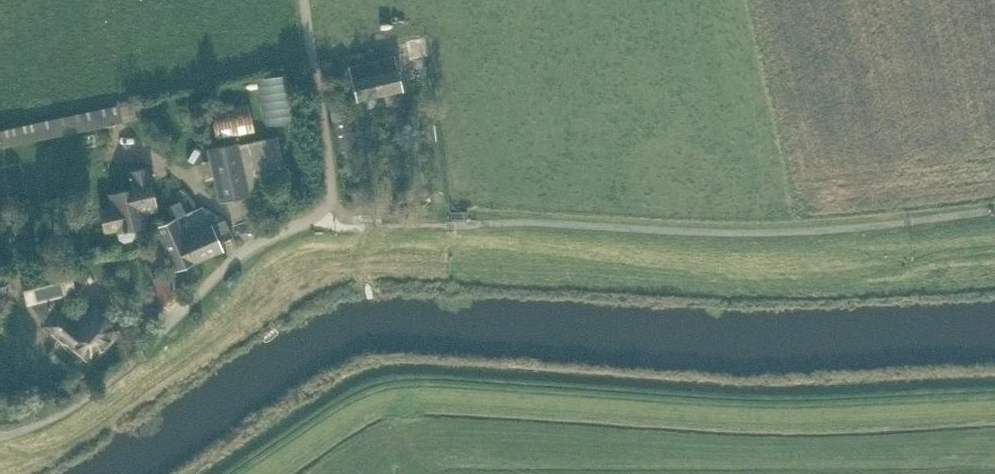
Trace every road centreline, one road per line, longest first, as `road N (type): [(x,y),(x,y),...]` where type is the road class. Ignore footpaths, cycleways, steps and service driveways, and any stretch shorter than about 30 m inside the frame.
road 1 (track): [(994,392),(719,401),(387,381),(336,403),(230,473)]

